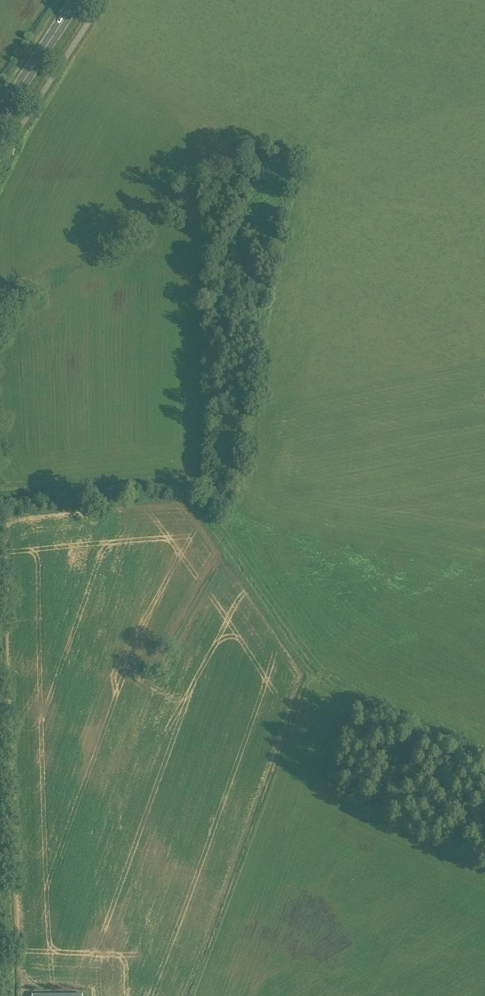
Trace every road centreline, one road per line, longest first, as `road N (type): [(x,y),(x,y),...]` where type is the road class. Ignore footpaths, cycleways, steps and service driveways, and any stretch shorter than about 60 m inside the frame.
road 1 (primary): [(0,117),(76,0)]

